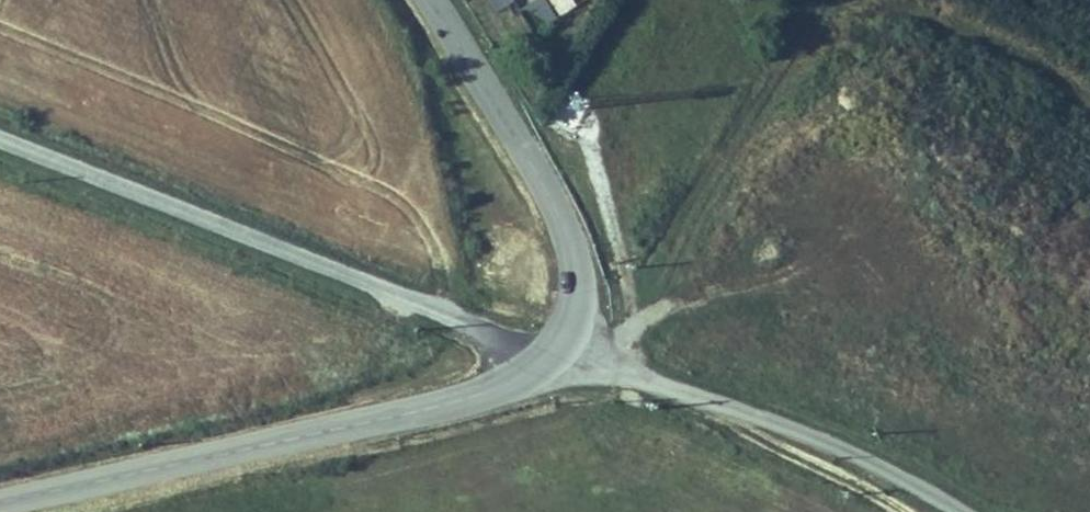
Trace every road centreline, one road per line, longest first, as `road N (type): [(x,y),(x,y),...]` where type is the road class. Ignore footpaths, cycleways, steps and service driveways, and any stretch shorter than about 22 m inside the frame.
road 1 (unclassified): [(552,354),(0,141)]
road 2 (tertiary): [(552,354),(525,378),(462,401),(0,503)]
road 3 (unclassified): [(552,354),(861,456),(961,511)]
road 4 (tertiary): [(430,0),(550,194),(572,252),(570,323),(552,354)]
road 5 (track): [(908,511),(692,396)]

